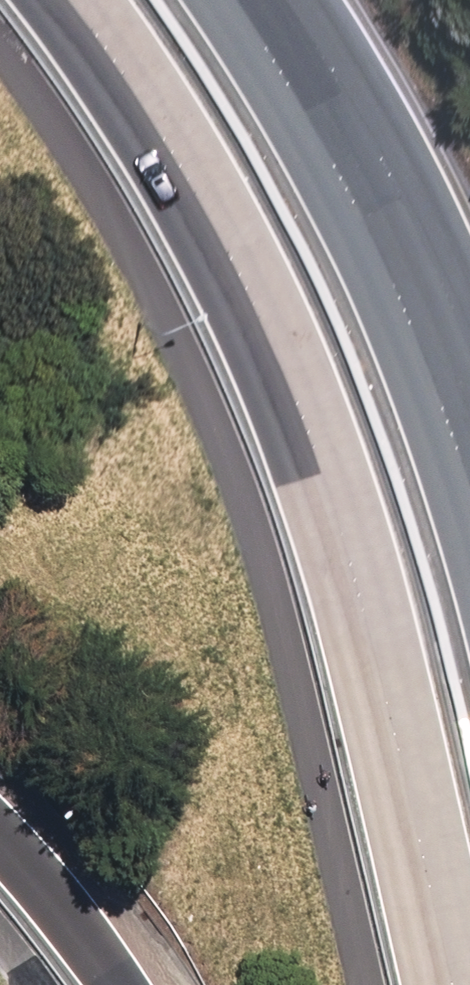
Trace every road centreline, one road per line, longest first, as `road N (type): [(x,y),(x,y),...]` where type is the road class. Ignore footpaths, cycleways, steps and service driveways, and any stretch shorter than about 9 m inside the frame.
road 1 (secondary): [(450,984),(350,564),(306,430),(231,256),(68,0)]
road 2 (secondary): [(264,0),(374,161),(469,372)]
road 3 (secondary): [(120,984),(0,833)]

